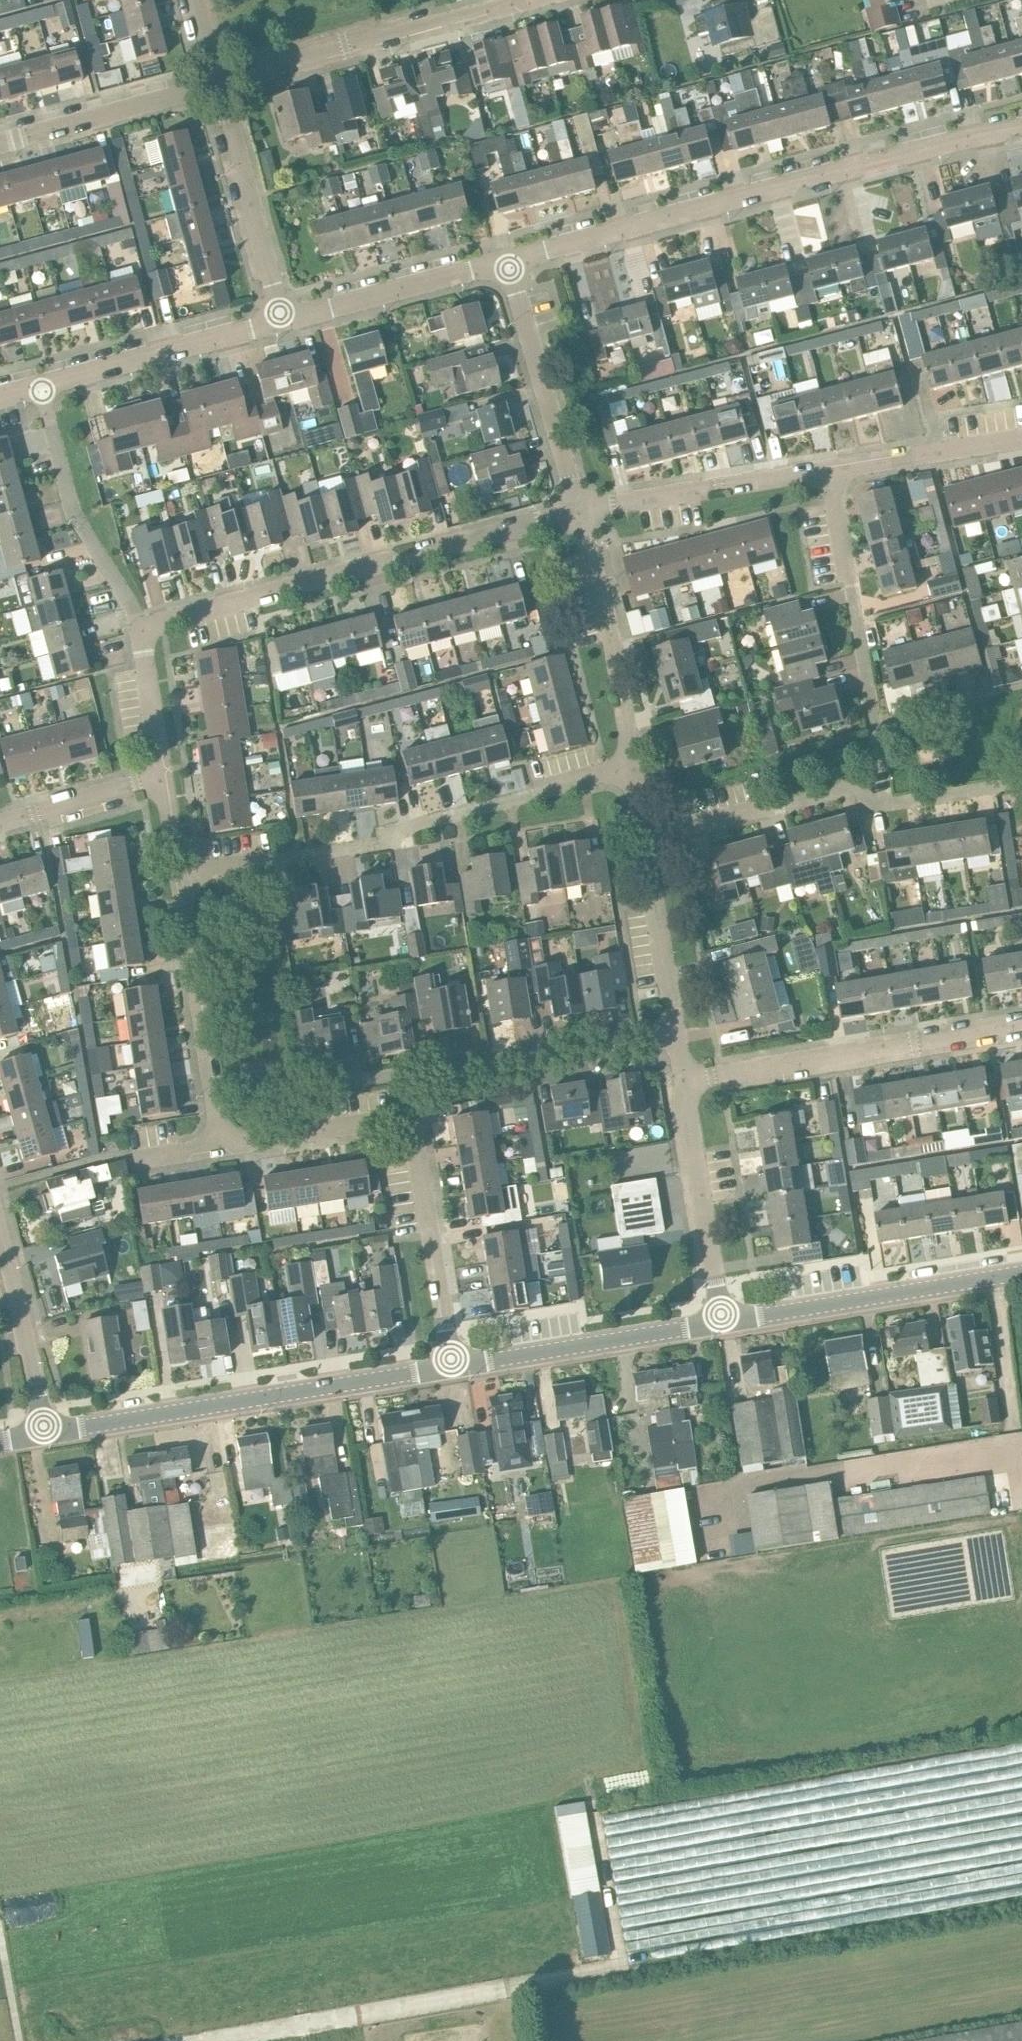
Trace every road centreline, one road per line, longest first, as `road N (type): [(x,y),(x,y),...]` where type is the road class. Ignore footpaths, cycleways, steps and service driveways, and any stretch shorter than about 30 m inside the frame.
road 1 (residential): [(506,260),(1021,129)]
road 2 (residential): [(176,875),(346,849),(631,767)]
road 3 (residential): [(139,630),(577,508)]
road 4 (unclassified): [(46,1431),(452,1366)]
road 5 (residential): [(323,1130),(319,1102),(333,1085),(673,1028)]
road 6 (residential): [(681,1081),(1021,1022)]
road 7 (residential): [(452,1366),(408,1123),(391,1116),(323,1130)]
road 8 (residential): [(886,800),(833,471)]
road 9 (residential): [(218,83),(525,0)]
road 10 (unclassified): [(721,1322),(1021,1273)]
road 11 (residential): [(216,1145),(176,875)]
road 12 (unclassified): [(452,1366),(721,1322)]
road 13 (residential): [(139,630),(134,609),(72,505),(41,385)]
road 14 (residential): [(631,767),(613,643),(577,508)]
road 15 (residential): [(577,508),(833,471)]
road 16 (residential): [(577,508),(506,260)]
road 17 (residential): [(644,839),(850,787),(886,800)]
road 18 (residential): [(41,385),(281,320)]
road 19 (residential): [(281,320),(218,83)]
road 20 (residential): [(721,1322),(681,1081)]
road 21 (residential): [(281,320),(506,260)]
road 22 (residential): [(0,144),(218,83)]
road 23 (residential): [(46,1431),(0,1245)]
road 24 (residential): [(673,1028),(644,839)]
road 25 (residential): [(833,471),(1021,437)]
road 26 (residential): [(0,824),(160,773)]
road 27 (residential): [(160,773),(139,630)]
road 28 (residential): [(886,800),(1021,782)]

